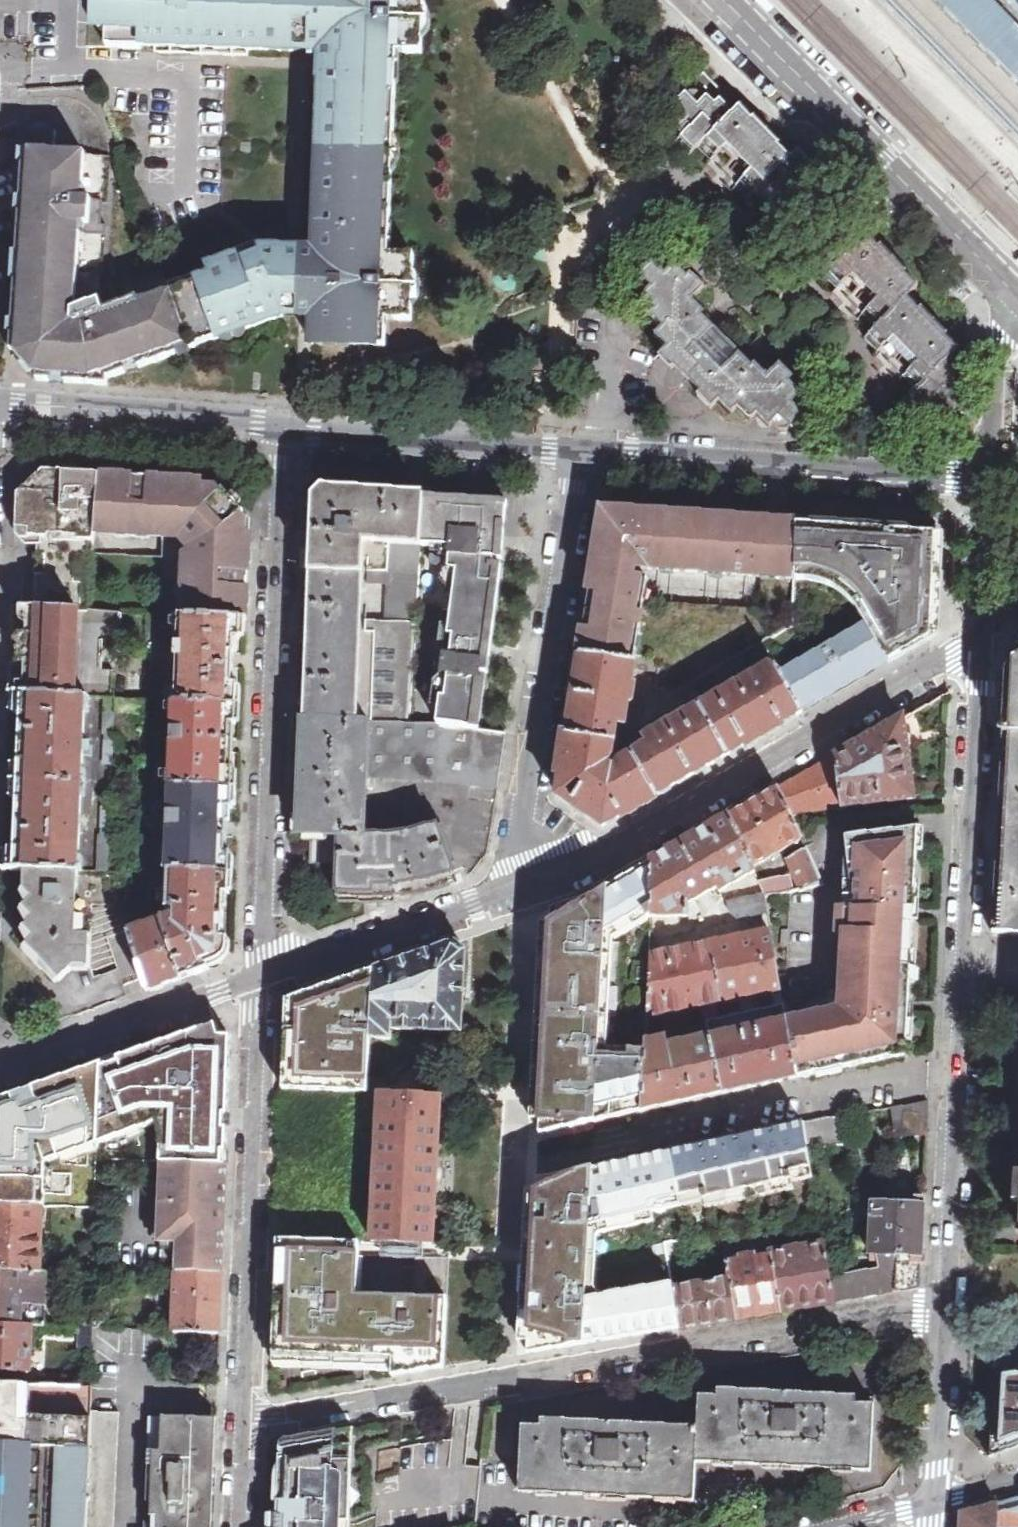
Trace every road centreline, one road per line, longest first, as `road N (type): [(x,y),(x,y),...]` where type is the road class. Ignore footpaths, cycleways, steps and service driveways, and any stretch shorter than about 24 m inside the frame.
road 1 (residential): [(945,1306),(265,1423),(245,1415)]
road 2 (residential): [(978,689),(945,1306)]
road 3 (residential): [(260,980),(281,419)]
road 4 (residential): [(980,644),(604,858),(526,889)]
road 5 (residential): [(526,889),(520,862),(582,437)]
road 6 (residential): [(245,1415),(260,980)]
road 7 (tertiary): [(720,0),(889,155),(1017,295)]
road 8 (residential): [(992,453),(952,462),(790,458),(582,437)]
road 9 (residential): [(582,437),(281,419)]
road 10 (residential): [(281,419),(0,402)]
road 11 (residential): [(526,889),(260,980)]
road 12 (residential): [(260,980),(0,1068)]
road 13 (unclassified): [(992,453),(980,644)]
road 14 (residential): [(945,1306),(938,1495)]
road 15 (unclassified): [(1017,313),(1003,329),(992,453)]
road 16 (residential): [(938,1495),(820,1526)]

